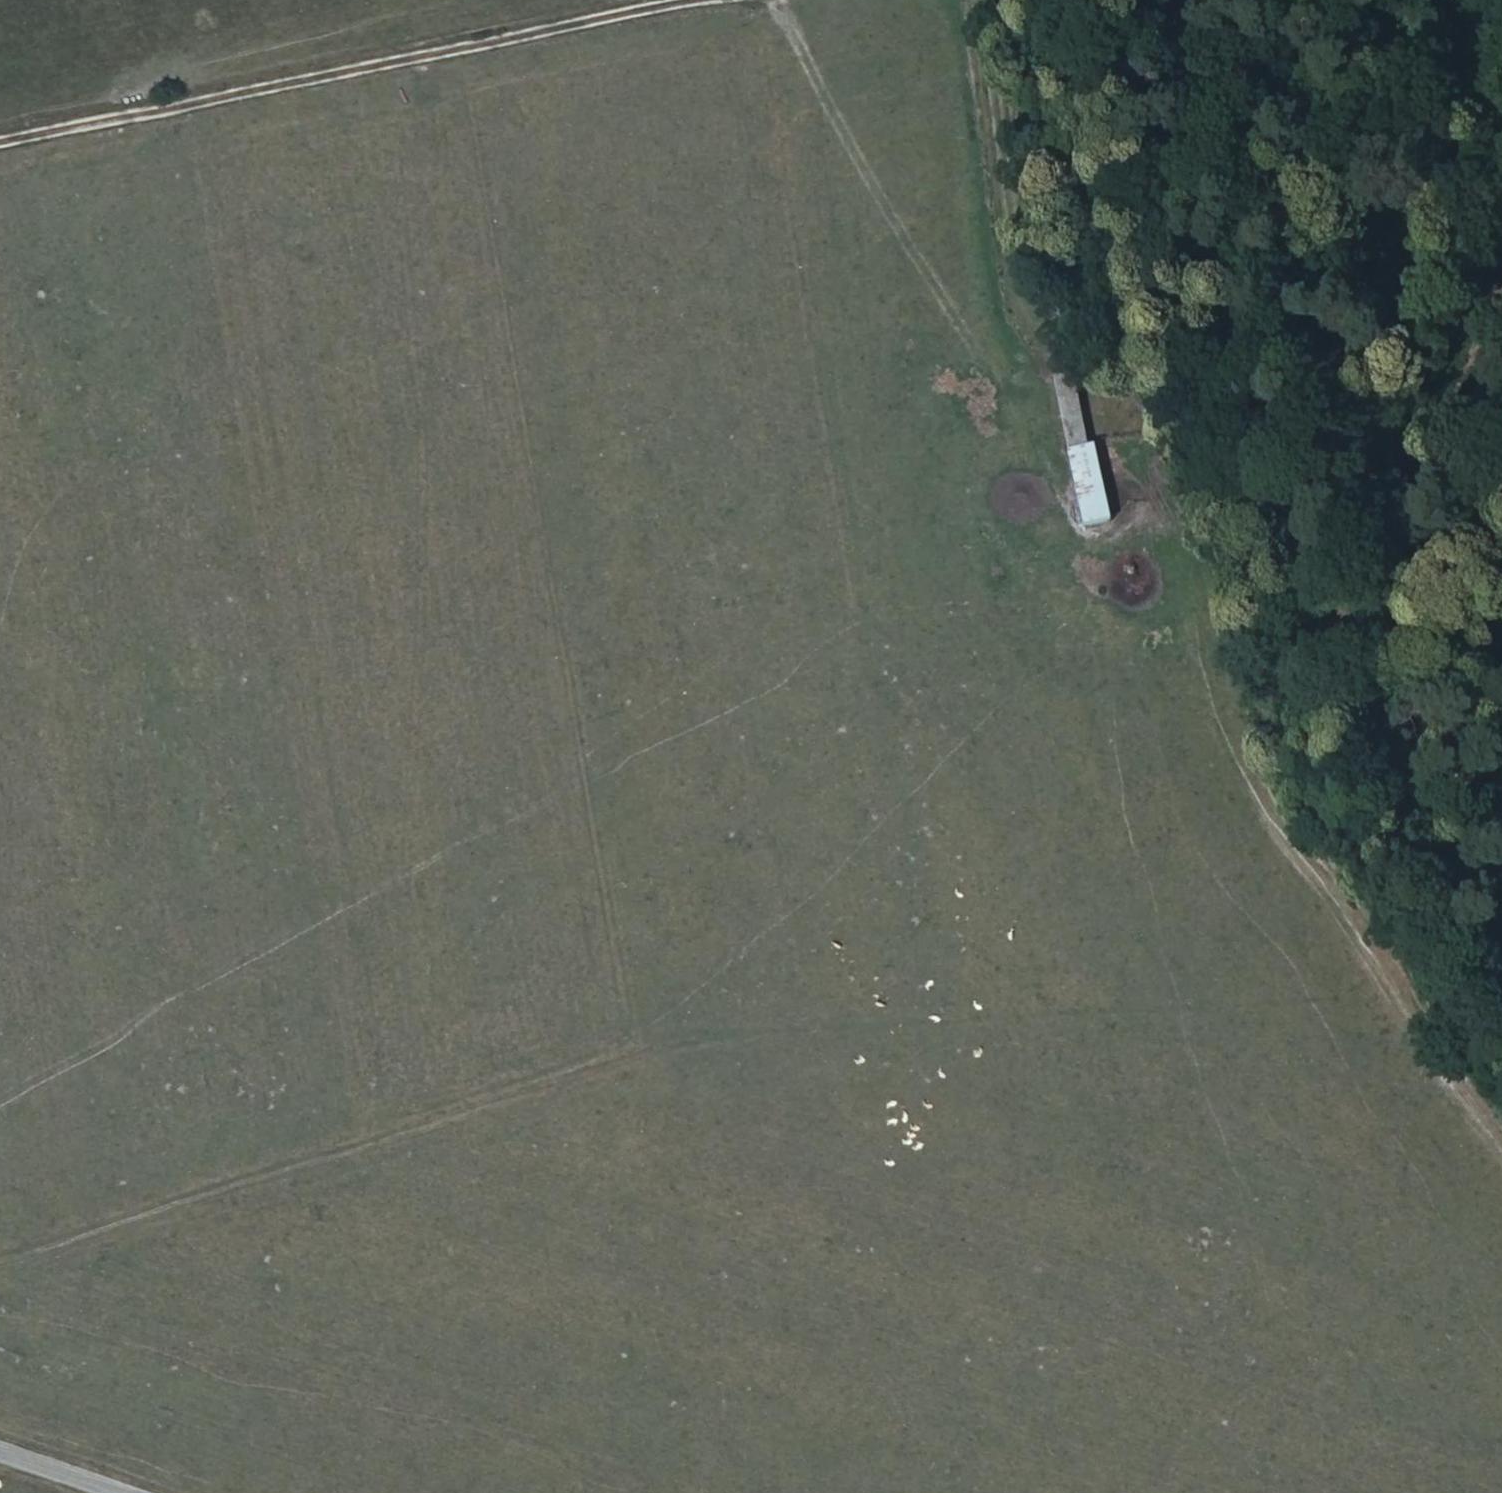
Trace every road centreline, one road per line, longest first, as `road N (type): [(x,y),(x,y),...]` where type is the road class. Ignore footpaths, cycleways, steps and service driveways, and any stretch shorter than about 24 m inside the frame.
road 1 (track): [(0,147),(695,0)]
road 2 (unclassified): [(121,1492),(0,1453)]

